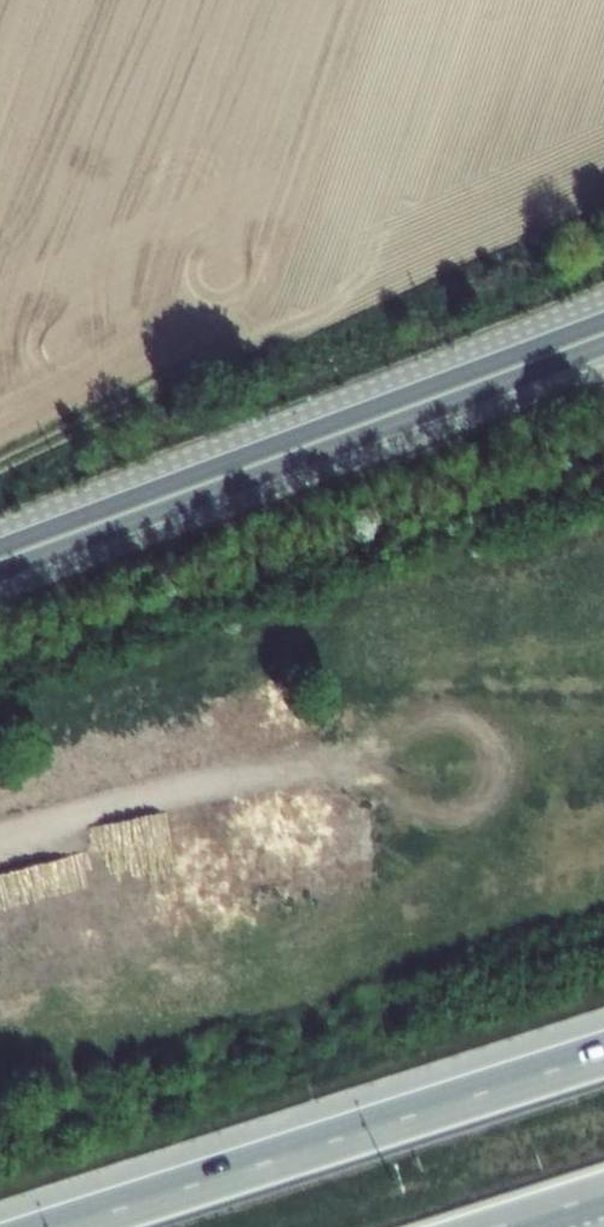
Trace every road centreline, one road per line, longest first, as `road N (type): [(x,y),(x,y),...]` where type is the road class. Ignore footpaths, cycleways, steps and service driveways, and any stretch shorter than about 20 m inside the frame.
road 1 (primary): [(603,335),(0,560)]
road 2 (motorway): [(603,1056),(67,1226)]

